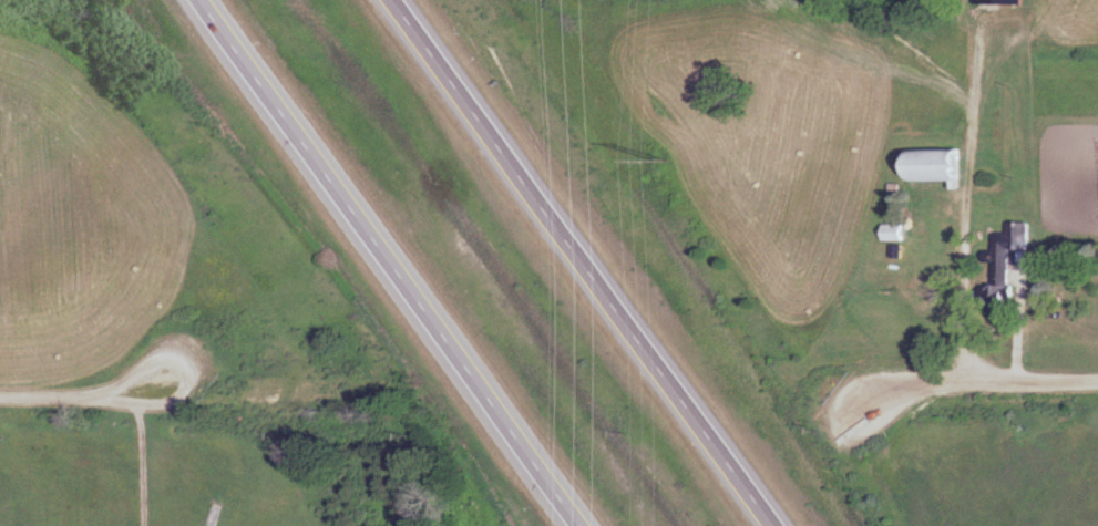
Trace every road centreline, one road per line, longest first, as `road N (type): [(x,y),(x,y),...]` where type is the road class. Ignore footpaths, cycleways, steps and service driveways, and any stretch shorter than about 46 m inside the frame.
road 1 (motorway): [(773,525),(394,0)]
road 2 (motorway): [(207,0),(586,525)]
road 3 (residential): [(1097,382),(914,386),(872,408)]
road 4 (residential): [(172,380),(106,396),(0,396)]

